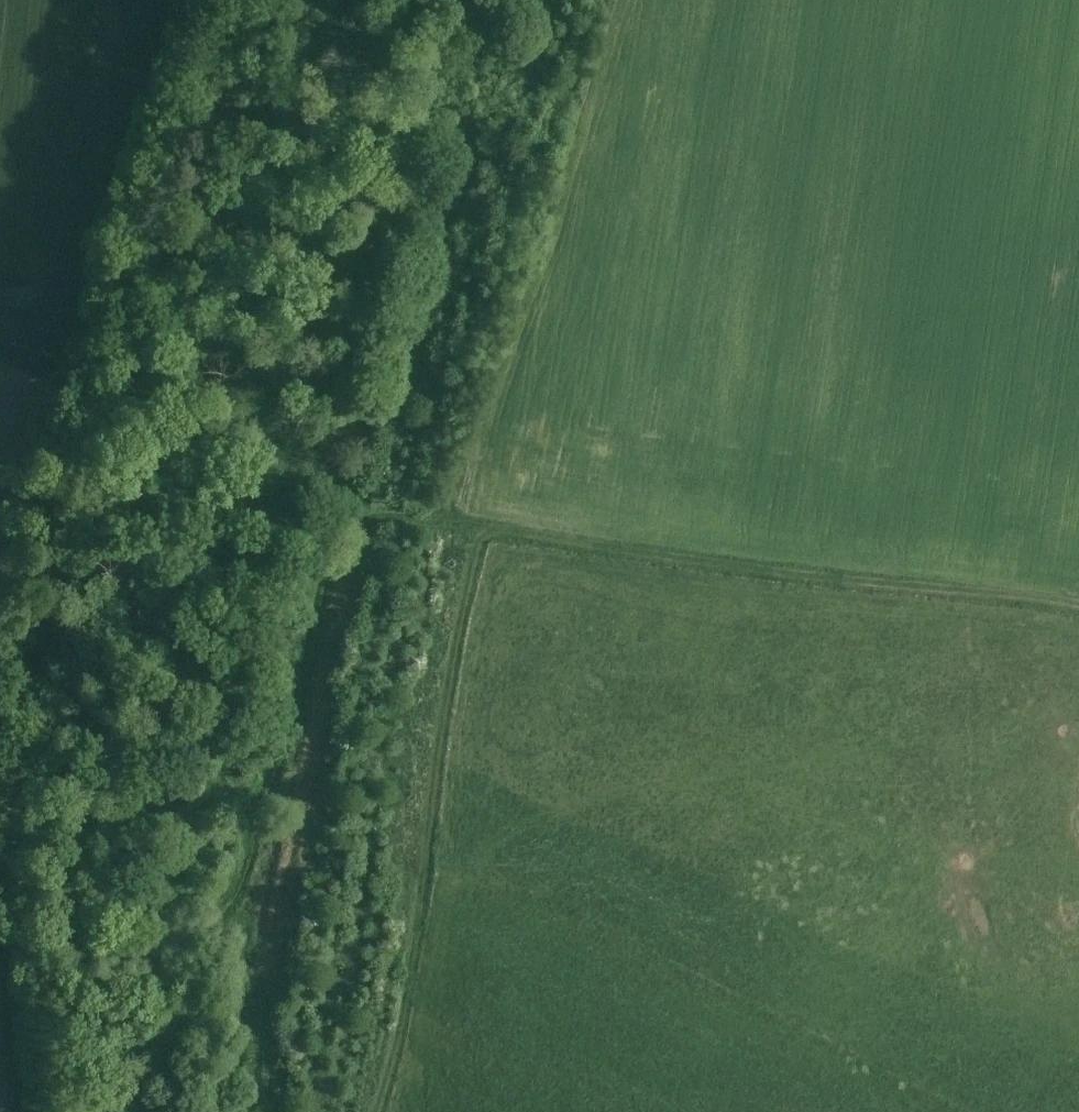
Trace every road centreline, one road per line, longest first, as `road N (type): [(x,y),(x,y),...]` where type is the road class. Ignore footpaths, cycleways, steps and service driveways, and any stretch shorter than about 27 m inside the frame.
road 1 (track): [(0,911),(135,963),(180,952),(216,916),(286,737),(326,558),(351,518),(394,515),(1078,607)]

